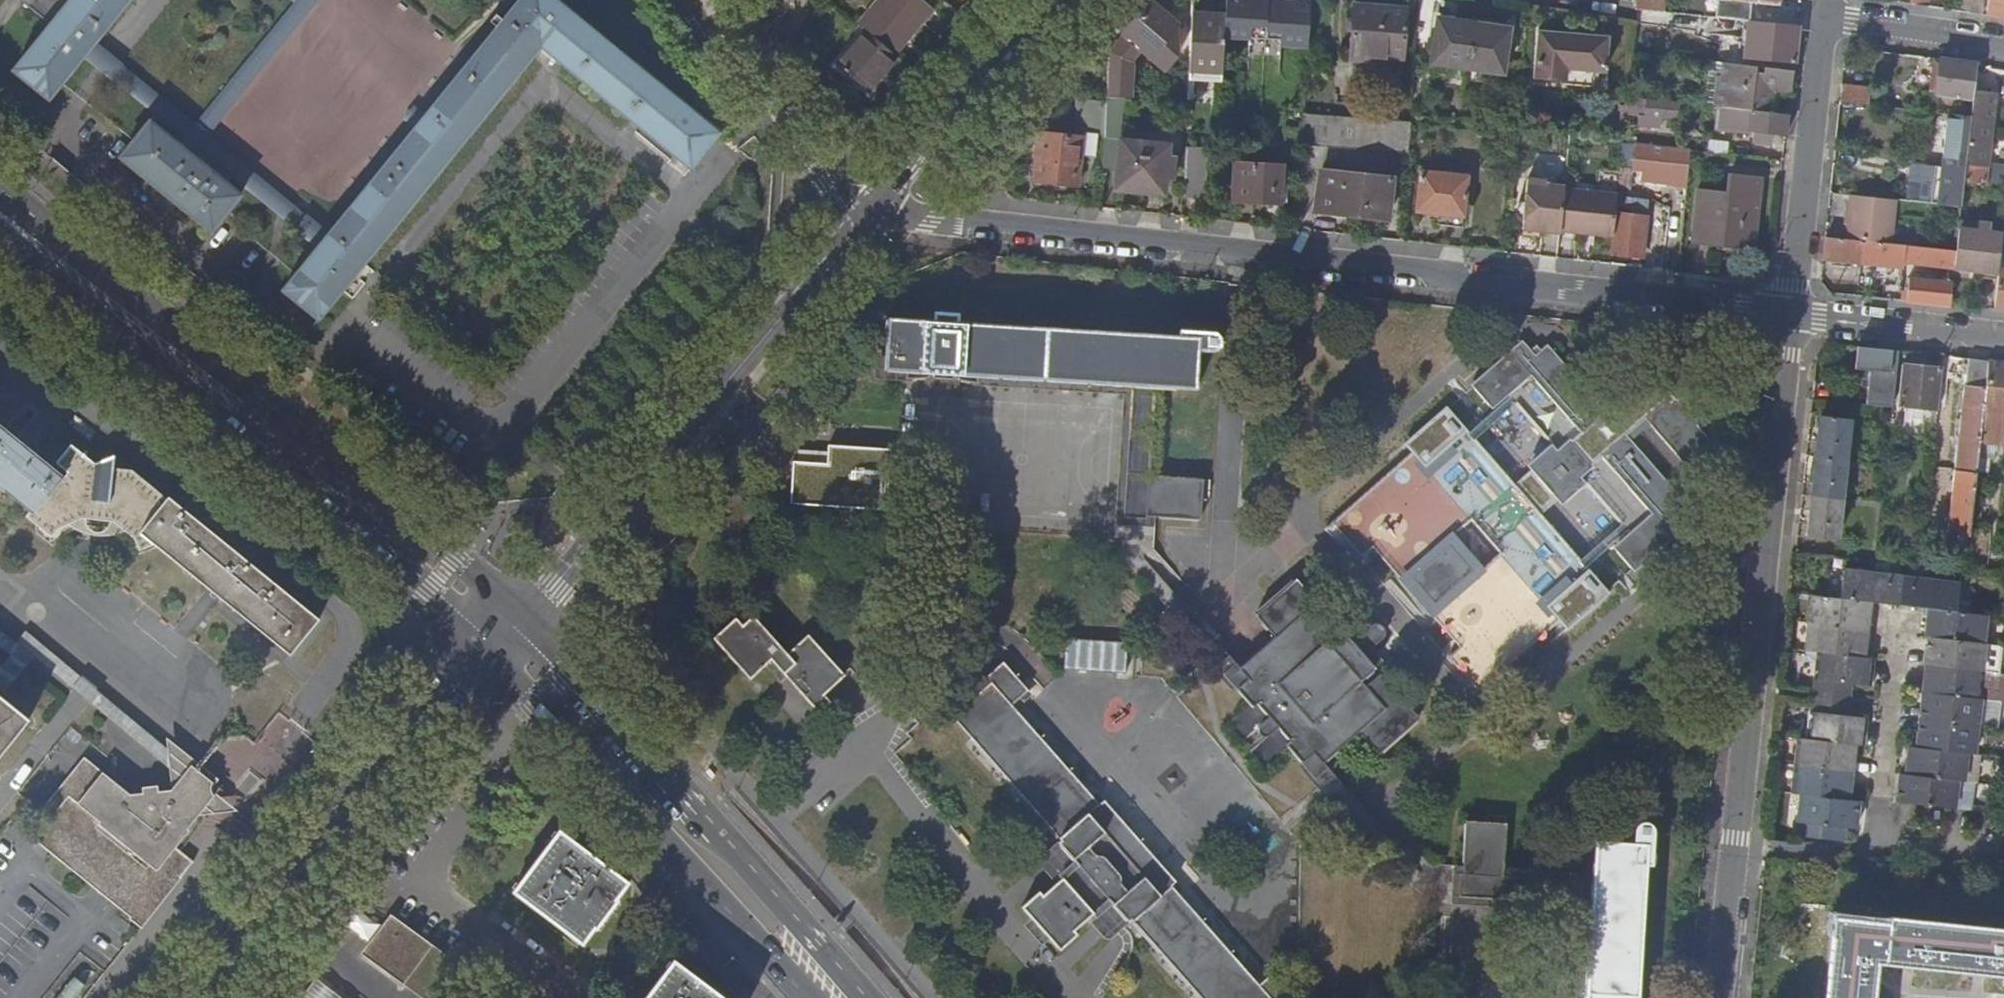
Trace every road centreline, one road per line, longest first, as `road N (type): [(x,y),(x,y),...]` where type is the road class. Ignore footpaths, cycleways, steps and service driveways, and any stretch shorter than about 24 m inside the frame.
road 1 (residential): [(867,211),(1789,311)]
road 2 (residential): [(1716,997),(1789,311)]
road 3 (primary): [(516,610),(0,189)]
road 4 (primary): [(0,241),(477,648)]
road 5 (primary): [(867,997),(516,610)]
road 6 (tertiary): [(516,610),(559,574),(853,225)]
road 7 (primary): [(477,648),(806,997)]
road 8 (tertiary): [(477,648),(424,702),(203,997)]
road 9 (residential): [(1789,311),(1820,16)]
road 10 (tertiary): [(867,211),(1050,0)]
road 11 (residential): [(573,997),(424,882),(431,858),(468,814)]
road 12 (residential): [(726,0),(853,225)]
road 13 (residential): [(2003,334),(1789,311)]
road 14 (residential): [(1820,16),(2003,43)]

